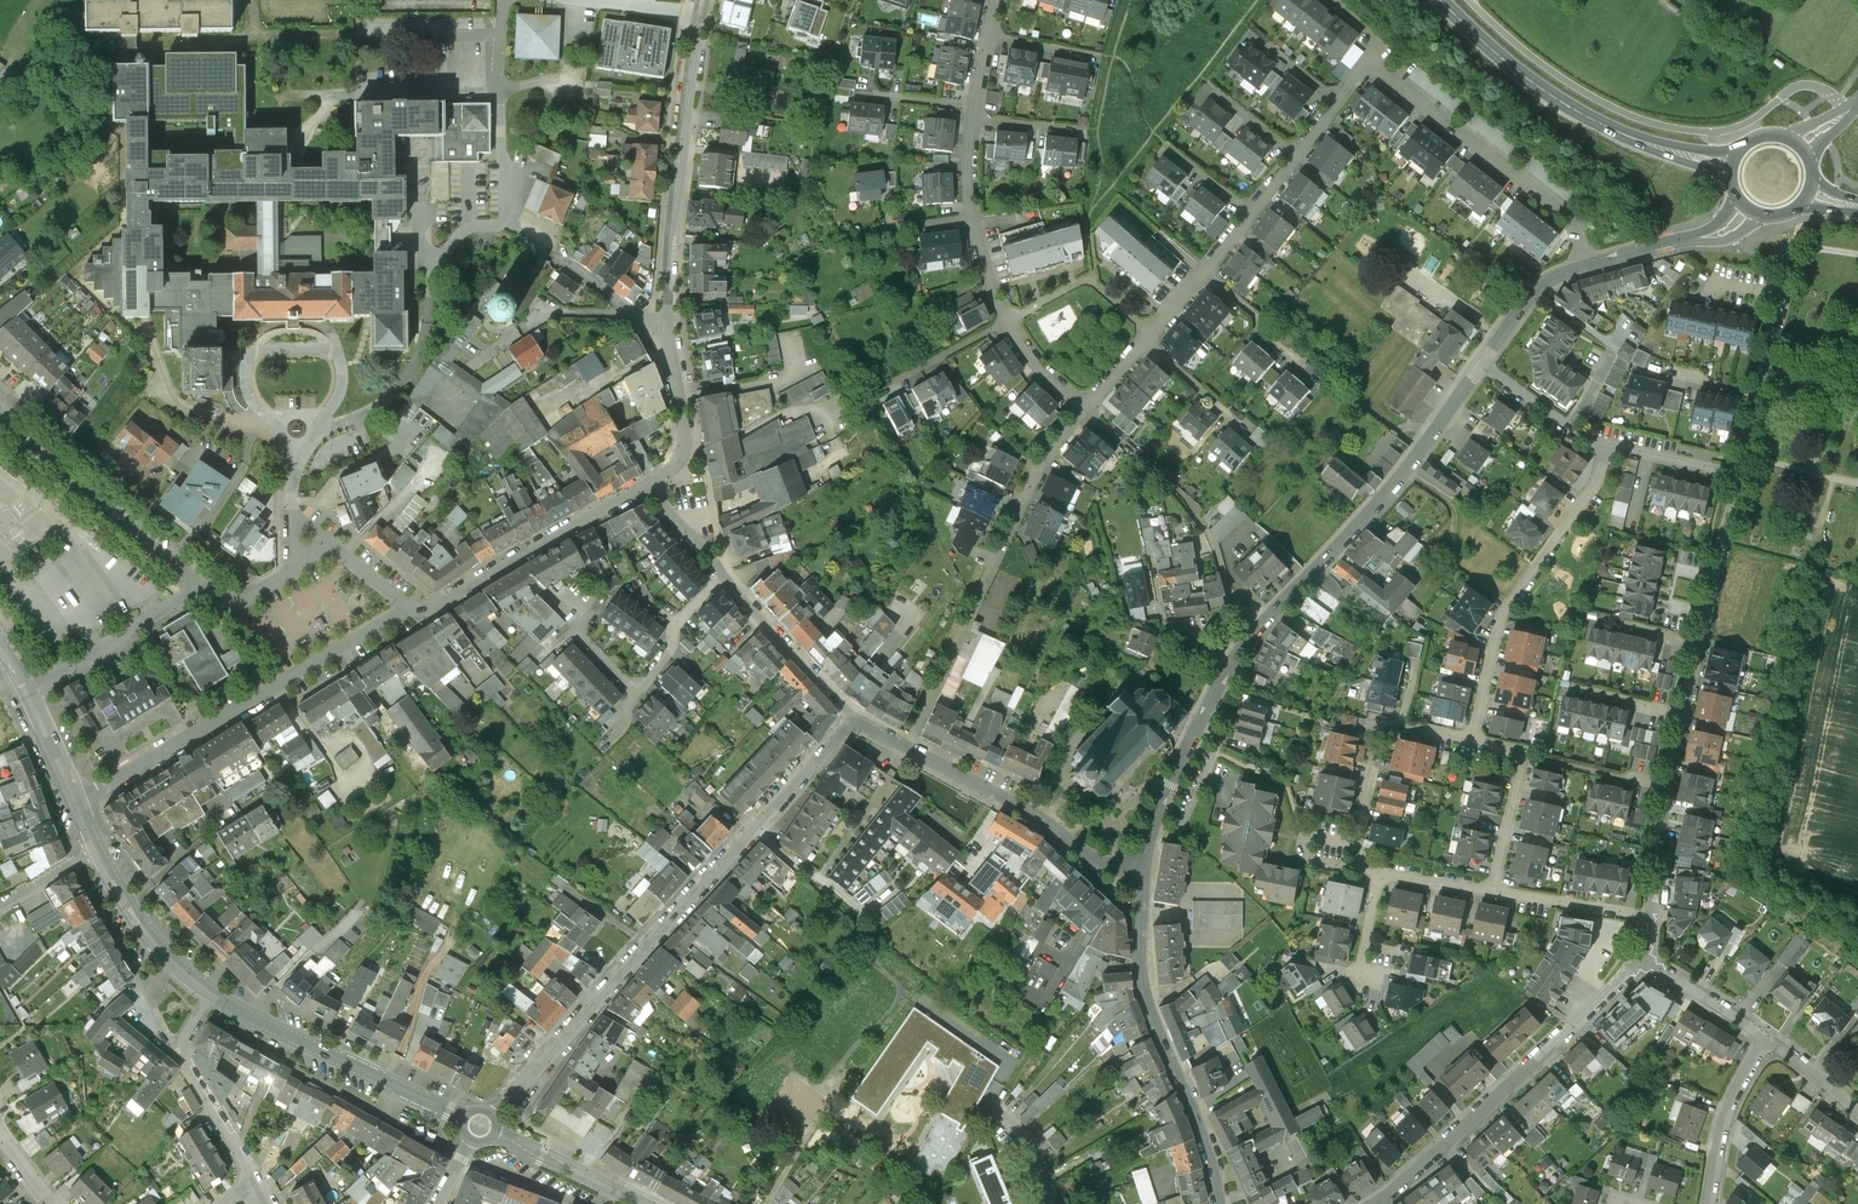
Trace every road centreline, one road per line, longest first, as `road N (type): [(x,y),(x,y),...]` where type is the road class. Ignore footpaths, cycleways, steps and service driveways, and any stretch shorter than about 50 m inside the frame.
road 1 (residential): [(1141,874),(1156,815),(1228,673),(1269,612),(1430,438),(1481,364)]
road 2 (residential): [(478,1129),(754,829)]
road 3 (residential): [(410,608),(78,803)]
road 4 (residential): [(1376,1203),(1597,1007),(1639,958)]
road 5 (residential): [(1141,874),(1143,989),(1198,1122),(1219,1203)]
road 6 (secondary): [(1440,0),(1566,104),(1649,144),(1732,166)]
road 7 (residential): [(669,332),(672,222),(705,0)]
road 8 (residential): [(1605,444),(1596,480),(1506,602),(1470,741)]
road 9 (residential): [(858,718),(1076,847),(1141,874)]
road 10 (residential): [(1372,63),(1449,133),(1568,215),(1587,267)]
road 11 (residential): [(478,1129),(208,996)]
road 12 (residential): [(648,484),(428,610),(410,608)]
road 13 (residential): [(202,586),(0,411)]
road 14 (residential): [(257,1186),(185,1057),(208,996)]
road 15 (residential): [(28,693),(202,586)]
road 16 (residential): [(858,718),(726,579)]
road 17 (residential): [(992,570),(1045,458),(1086,411)]
road 18 (residential): [(208,996),(167,959),(98,852)]
road 19 (residential): [(1005,323),(1093,282),(1139,324),(1146,343)]
road 20 (residential): [(640,1203),(478,1129)]
road 21 (residential): [(1715,1203),(1730,1115),(1769,1036)]
road 22 (residential): [(1587,267),(1719,236),(1748,210)]
road 23 (residential): [(669,332),(685,455),(648,484)]
road 24 (residential): [(1700,640),(1738,474)]
road 25 (residential): [(754,829),(857,921),(861,947)]
road 26 (residential): [(1653,917),(1493,892)]
road 27 (residential): [(1086,411),(1197,519)]
road 28 (residential): [(754,829),(858,718)]
road 29 (residential): [(1639,958),(1769,1036)]
road 30 (residential): [(1522,754),(1669,782)]
road 31 (residential): [(1481,364),(1543,285),(1587,267)]
road 32 (residential): [(1605,444),(1481,364)]
road 33 (residential): [(726,579),(680,618),(672,644),(635,691)]
road 34 (residential): [(877,393),(1005,323)]
road 35 (residential): [(1522,754),(1493,892)]
road 36 (residential): [(1146,343),(1252,434)]
road 37 (residential): [(1738,474),(1605,444)]
road 38 (residential): [(1653,917),(1669,782)]
road 39 (residential): [(1207,268),(1300,365)]
road 40 (residential): [(1365,871),(1313,862),(1304,841),(1354,846)]
road 41 (residential): [(726,579),(648,484)]
road 42 (residential): [(635,691),(572,631),(597,606)]
road 43 (residential): [(28,693),(78,803)]

